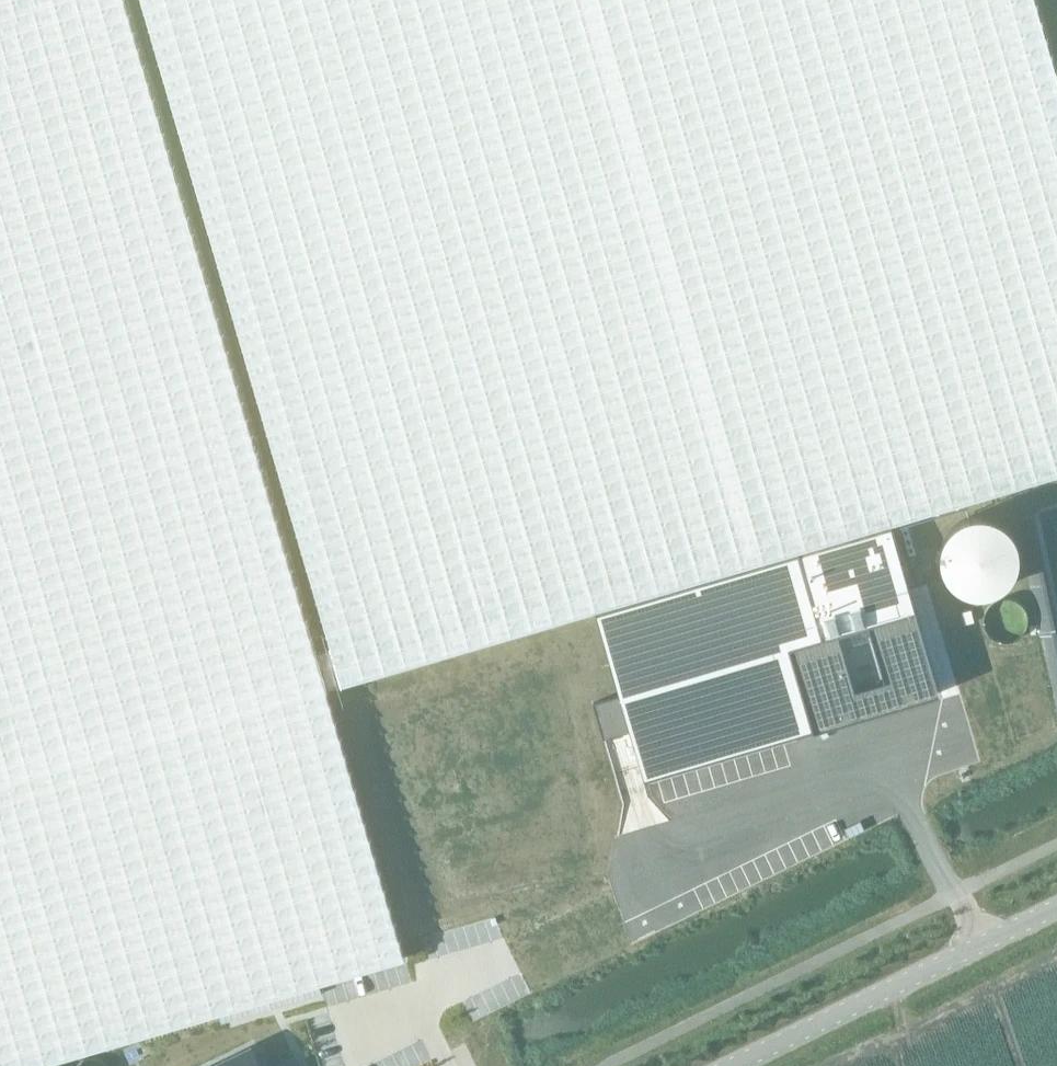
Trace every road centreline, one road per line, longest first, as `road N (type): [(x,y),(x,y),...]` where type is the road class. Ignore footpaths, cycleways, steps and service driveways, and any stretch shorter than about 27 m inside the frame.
road 1 (unclassified): [(739,1065),(1056,909)]

